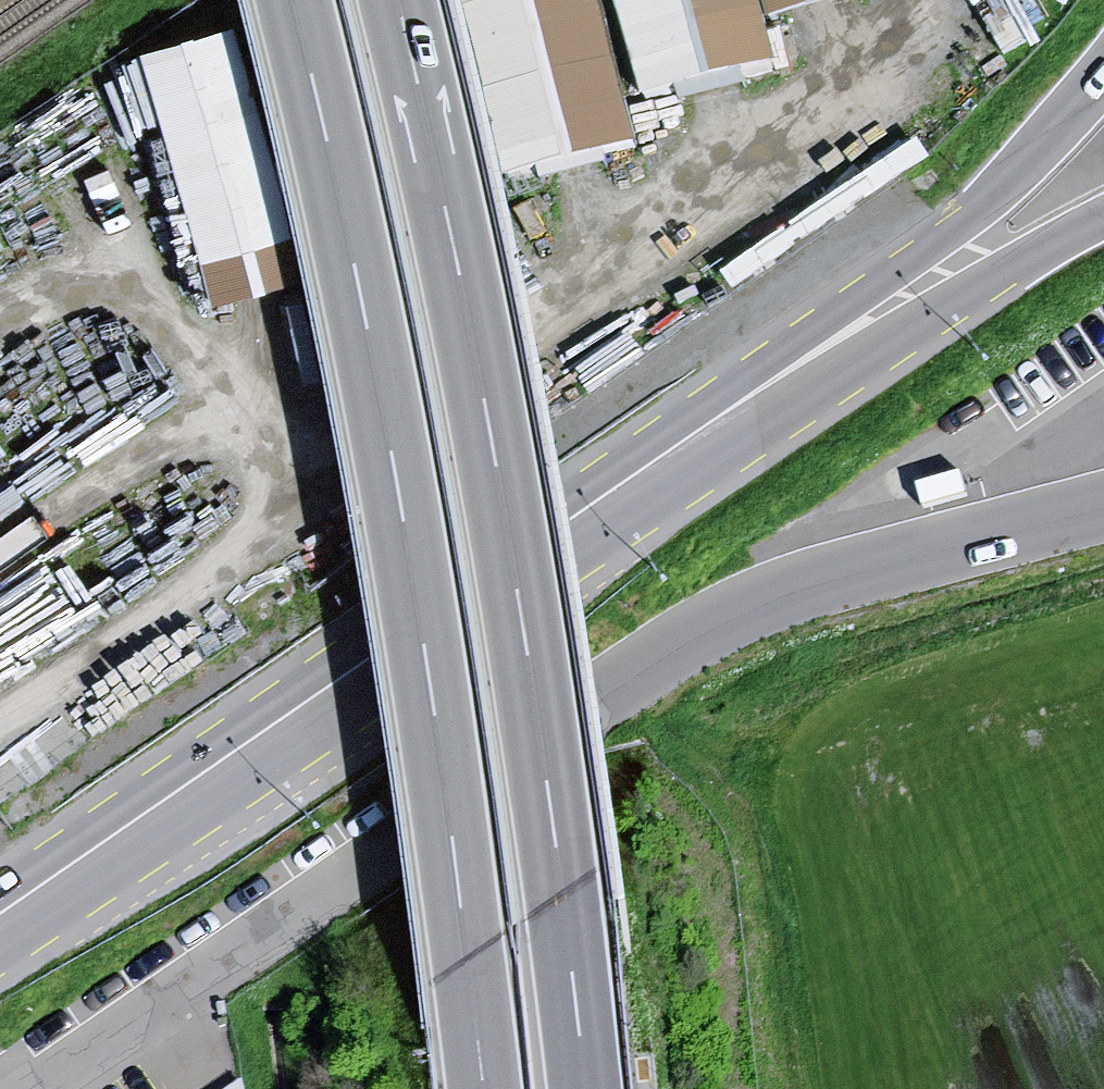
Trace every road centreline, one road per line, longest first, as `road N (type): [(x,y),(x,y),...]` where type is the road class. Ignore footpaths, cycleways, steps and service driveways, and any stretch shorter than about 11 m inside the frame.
road 1 (unclassified): [(44,1088),(701,632),(845,574),(1103,508)]
road 2 (motorway): [(293,0),(398,489),(483,1088)]
road 3 (motorway): [(585,1088),(547,783),(489,427),(397,0)]
road 4 (primary): [(0,918),(740,403)]
road 5 (primary): [(1103,75),(966,220),(740,403)]
road 6 (primary): [(740,403),(1103,215)]

